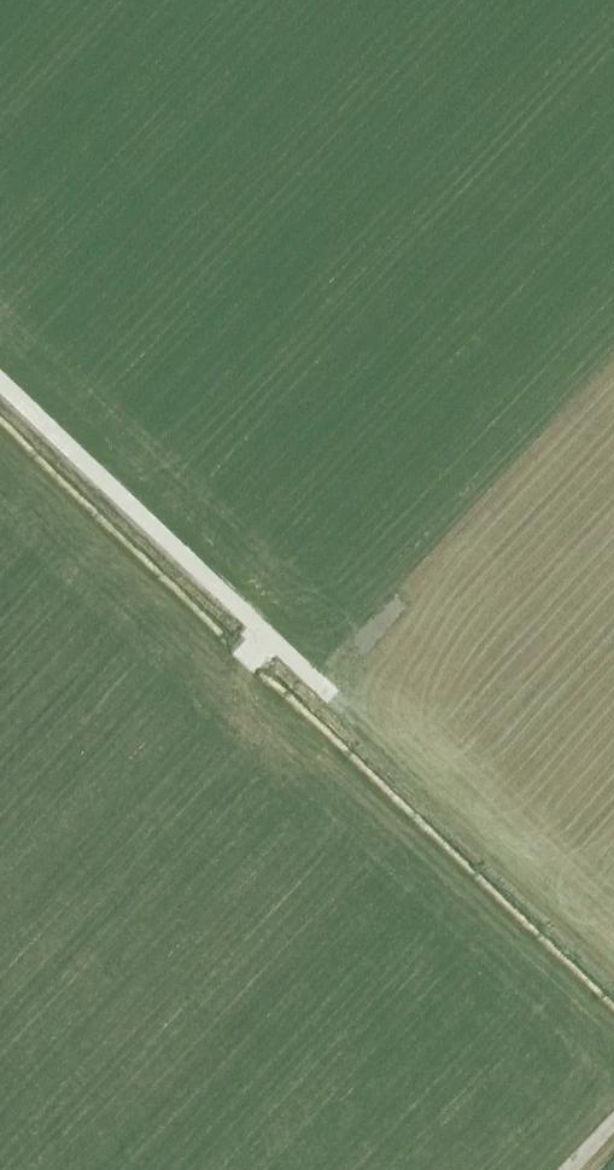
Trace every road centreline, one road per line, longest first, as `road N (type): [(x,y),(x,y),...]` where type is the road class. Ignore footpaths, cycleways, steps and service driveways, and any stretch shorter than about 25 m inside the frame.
road 1 (track): [(0,384),(313,683)]

